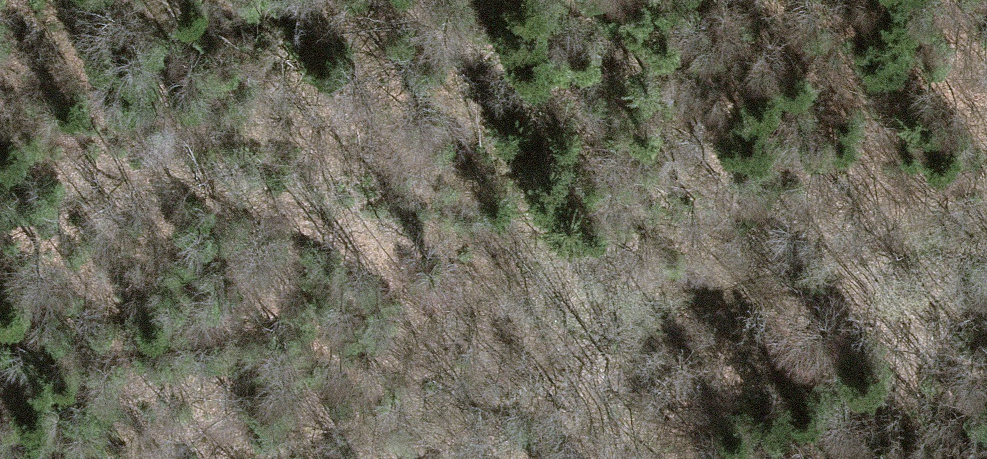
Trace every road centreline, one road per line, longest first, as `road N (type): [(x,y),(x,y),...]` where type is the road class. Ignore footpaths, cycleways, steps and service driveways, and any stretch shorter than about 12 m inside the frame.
road 1 (track): [(725,311),(536,264),(282,166),(0,132)]
road 2 (track): [(986,221),(877,249),(360,458)]

